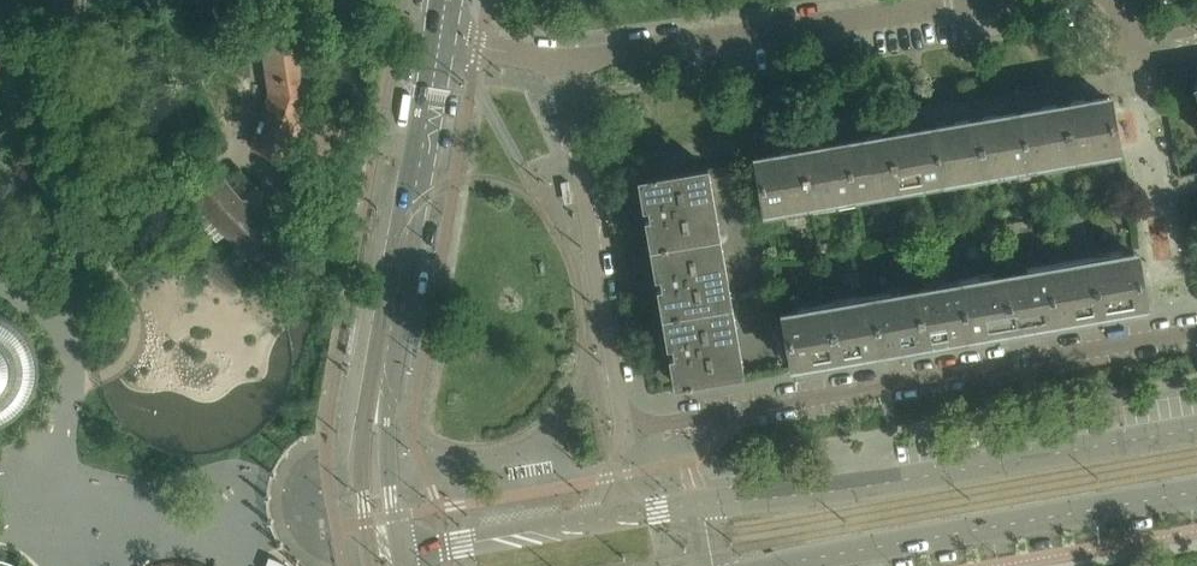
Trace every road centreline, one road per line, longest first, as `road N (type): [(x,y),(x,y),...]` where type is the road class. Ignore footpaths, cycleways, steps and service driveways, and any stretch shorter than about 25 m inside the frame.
road 1 (residential): [(1196,334),(628,432)]
road 2 (tertiary): [(1196,430),(849,490),(701,505)]
road 3 (residential): [(555,61),(990,0)]
road 4 (tertiary): [(783,565),(1196,492)]
road 5 (residential): [(628,432),(555,61)]
road 6 (tertiary): [(381,383),(439,38)]
road 7 (tertiary): [(381,383),(362,471),(376,565)]
road 8 (tertiary): [(402,563),(381,383)]
road 9 (tertiary): [(576,525),(443,548),(402,563)]
road 10 (residential): [(1196,54),(1133,66),(1124,0)]
road 11 (tertiary): [(701,505),(576,525)]

